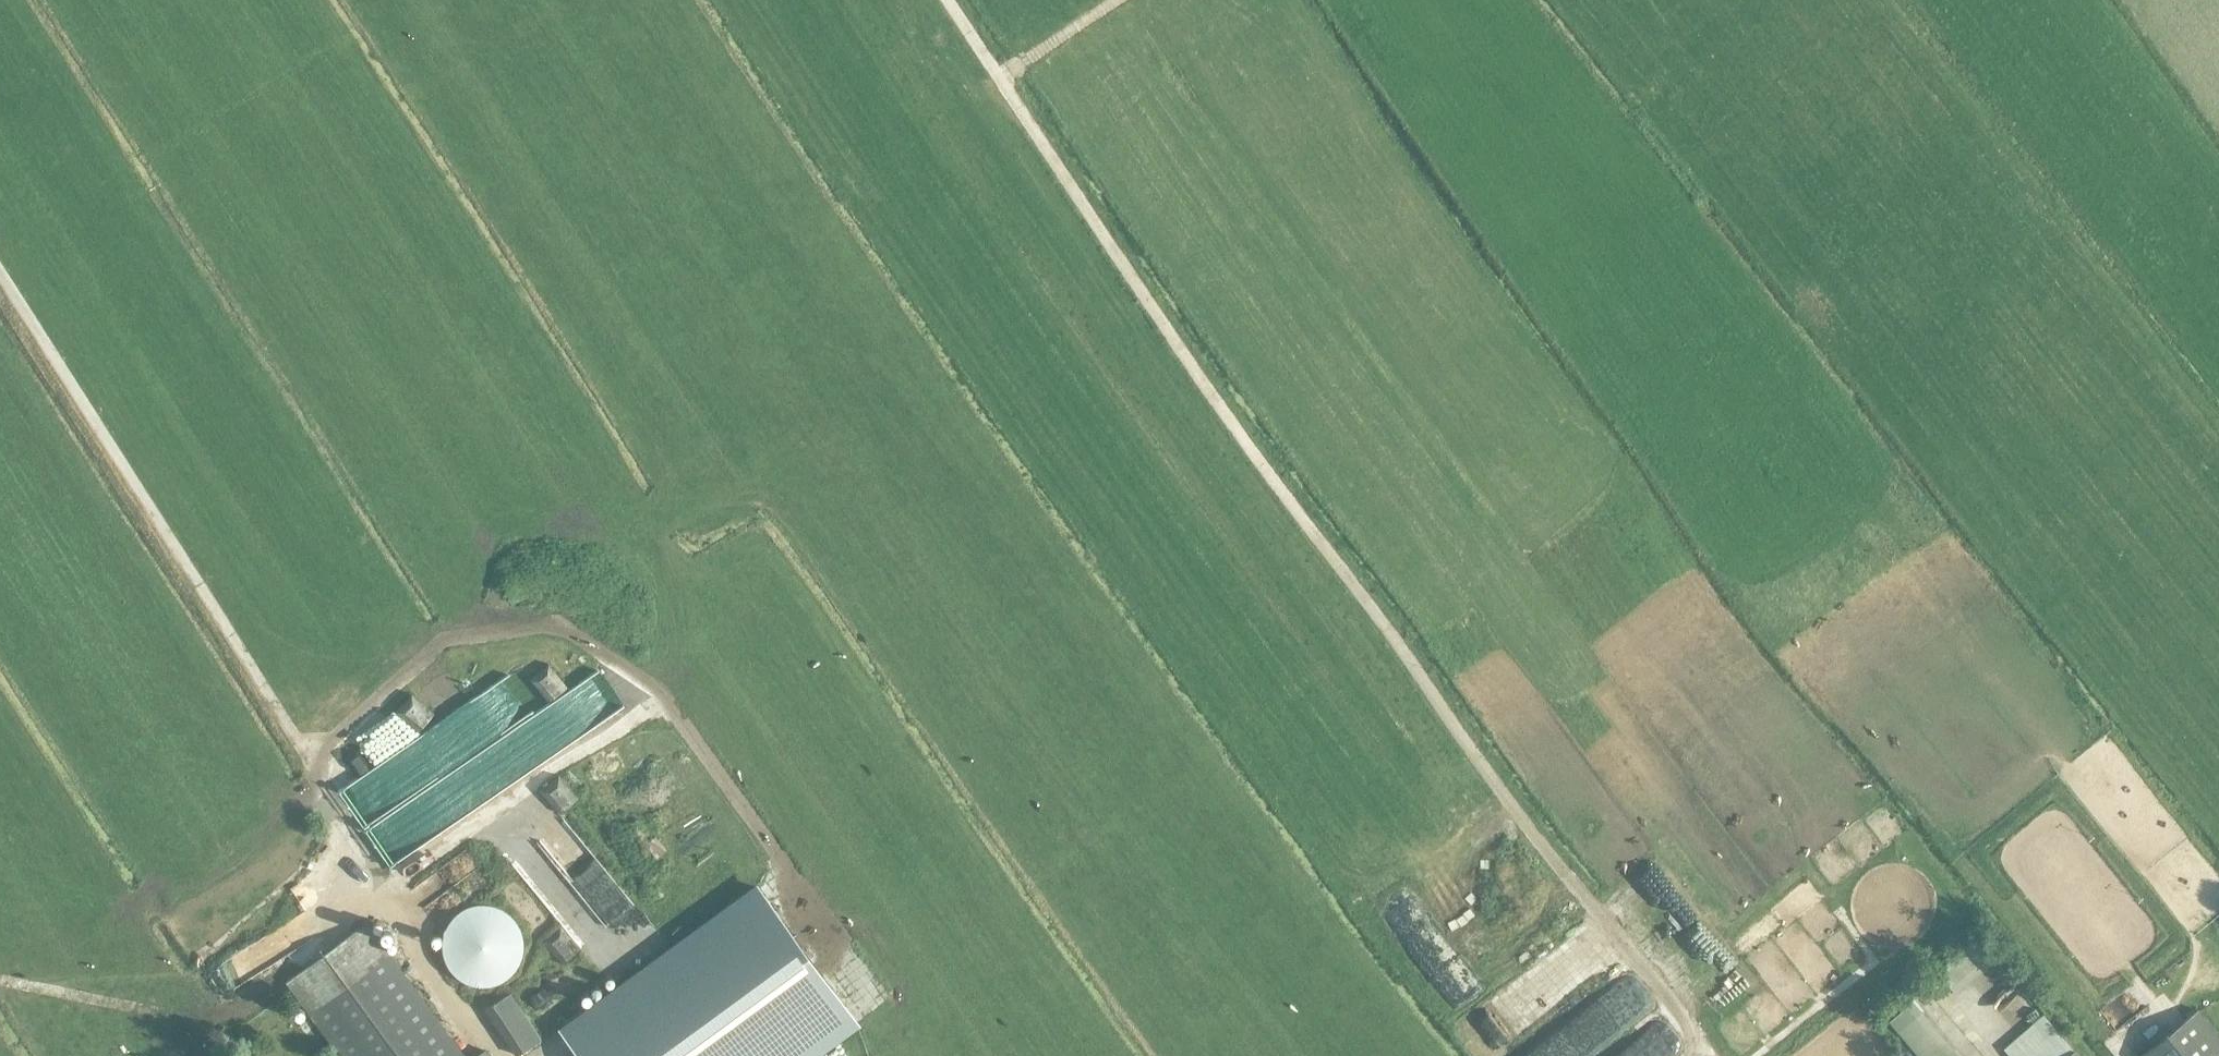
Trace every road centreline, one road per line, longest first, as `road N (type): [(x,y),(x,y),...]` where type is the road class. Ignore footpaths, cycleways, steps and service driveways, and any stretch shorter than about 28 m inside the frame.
road 1 (track): [(998,74),(1702,1041),(1704,1055)]
road 2 (track): [(0,981),(212,1021),(370,899),(316,766),(0,270)]
road 3 (track): [(1117,0),(998,74),(948,0)]
road 4 (track): [(370,899),(506,1055)]

